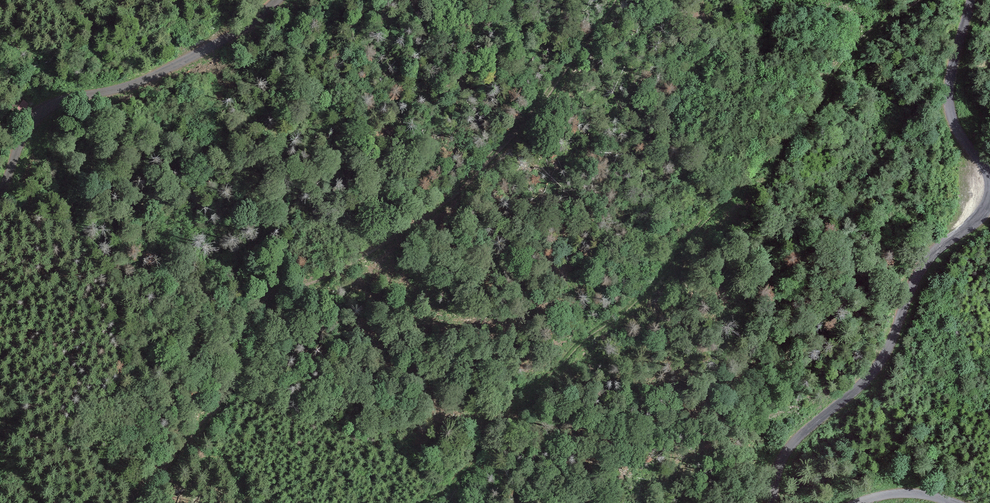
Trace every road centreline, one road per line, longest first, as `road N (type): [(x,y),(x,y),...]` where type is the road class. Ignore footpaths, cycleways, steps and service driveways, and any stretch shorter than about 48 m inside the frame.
road 1 (track): [(130,502),(203,426),(258,314),(451,198),(537,108),(620,0)]
road 2 (track): [(914,0),(860,45),(761,169),(639,299),(481,419),(465,473),(427,502)]
road 3 (unclassified): [(989,201),(921,271),(873,377),(783,459),(773,502)]
road 4 (unclassified): [(0,189),(26,133),(52,108),(140,84),(248,30),(280,0)]
road 5 (unclassified): [(969,0),(950,63),(949,113),(989,180)]

